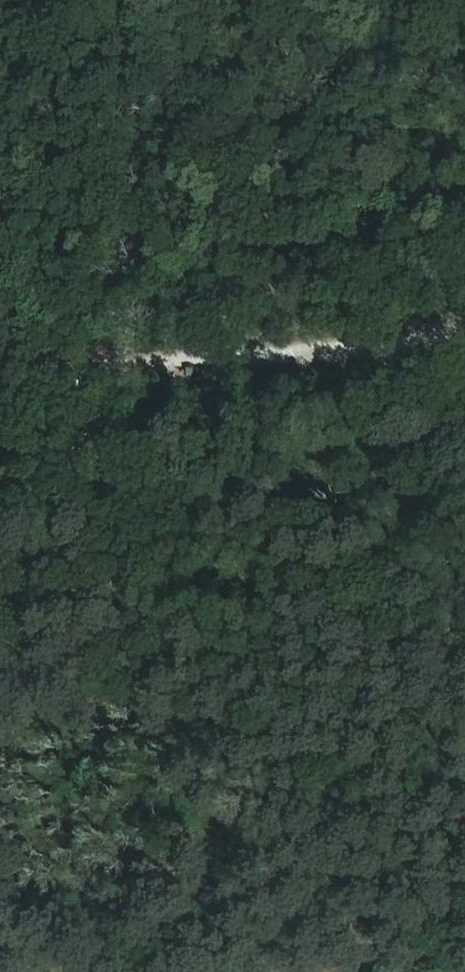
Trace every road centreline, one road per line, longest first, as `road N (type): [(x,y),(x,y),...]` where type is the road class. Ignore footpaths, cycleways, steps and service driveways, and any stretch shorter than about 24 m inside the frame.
road 1 (track): [(464,319),(0,350)]

